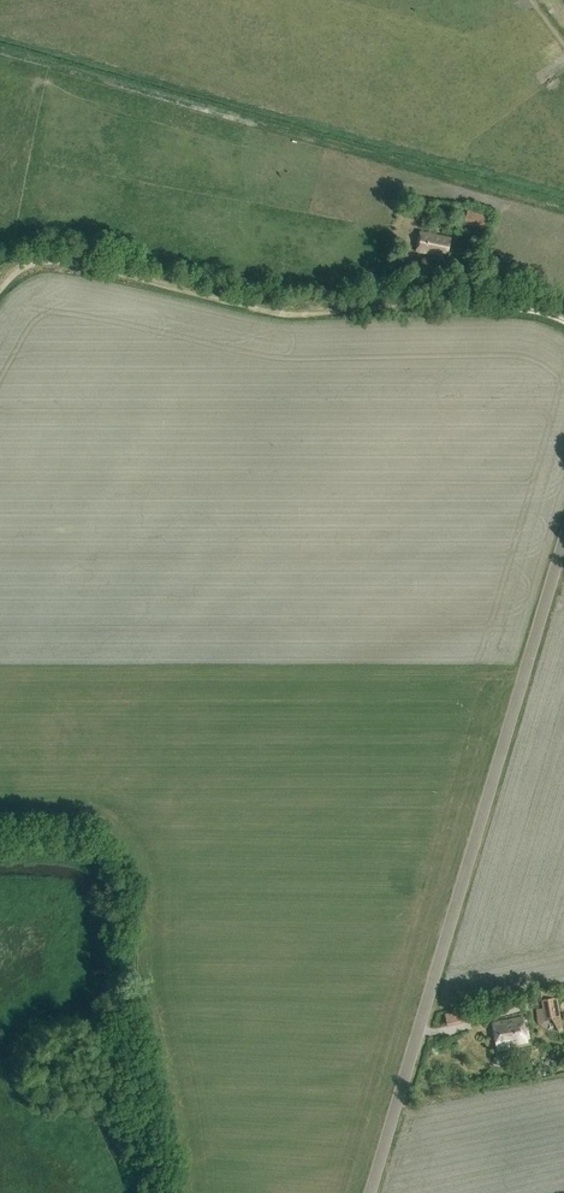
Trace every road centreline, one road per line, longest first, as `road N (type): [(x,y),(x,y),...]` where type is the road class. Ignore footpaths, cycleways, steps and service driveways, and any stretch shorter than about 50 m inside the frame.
road 1 (tertiary): [(368,1192),(563,536)]
road 2 (track): [(563,320),(516,306),(261,308),(57,261),(30,263),(0,286)]

